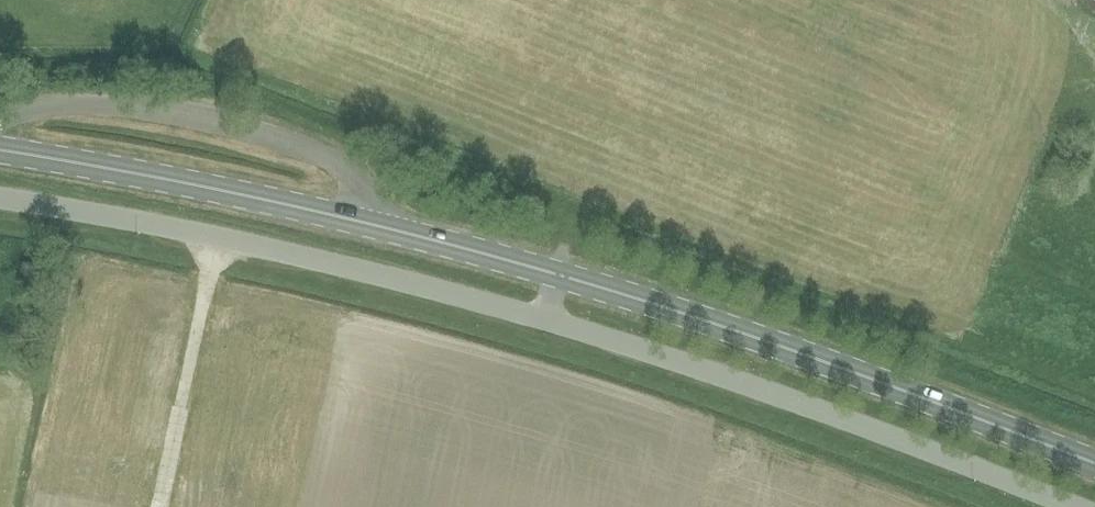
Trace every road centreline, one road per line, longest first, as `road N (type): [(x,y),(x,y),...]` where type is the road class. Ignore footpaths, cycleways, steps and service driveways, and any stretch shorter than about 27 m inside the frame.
road 1 (secondary): [(1094,463),(751,332),(363,223),(0,152)]
road 2 (unclassified): [(1073,506),(544,313),(218,233),(0,200)]

